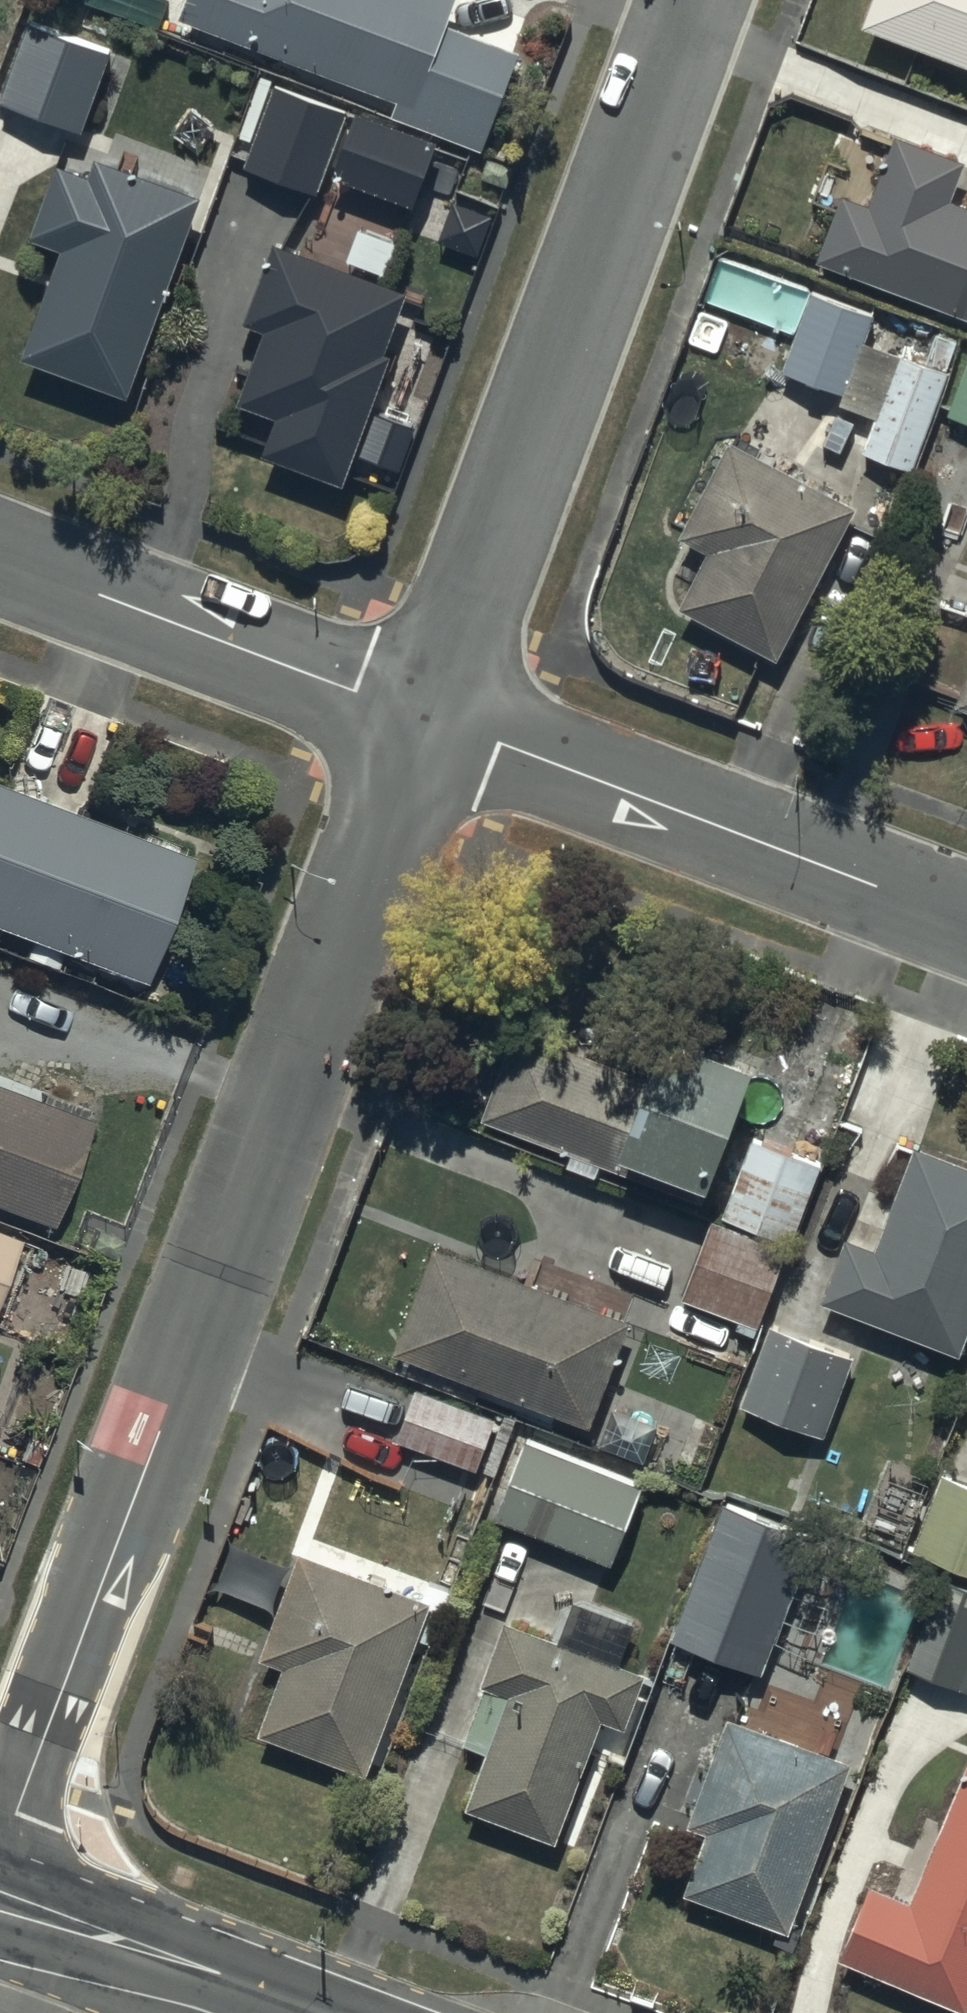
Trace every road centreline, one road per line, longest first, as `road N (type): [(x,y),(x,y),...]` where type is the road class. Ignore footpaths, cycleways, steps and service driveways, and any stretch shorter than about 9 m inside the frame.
road 1 (residential): [(0,1860),(430,719)]
road 2 (residential): [(430,719),(695,0)]
road 3 (residential): [(966,921),(430,719)]
road 4 (residential): [(430,719),(0,553)]
road 5 (tertiary): [(0,1900),(319,2012)]

